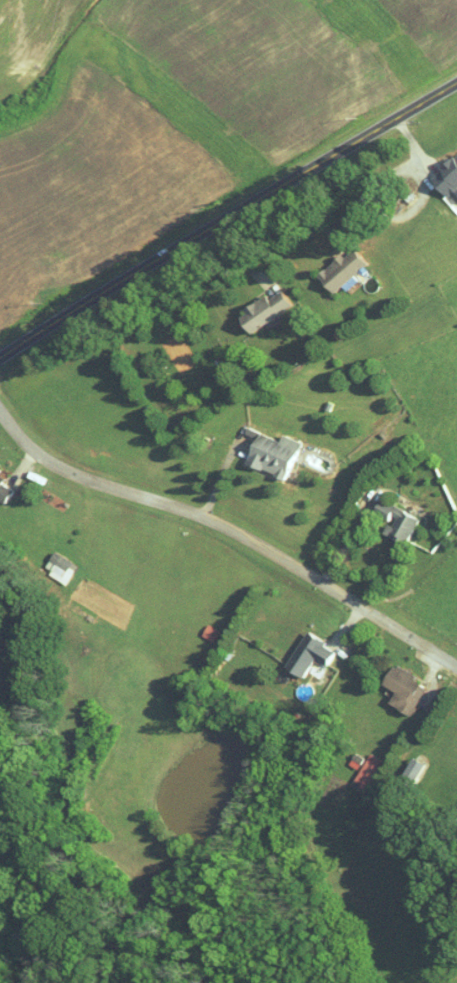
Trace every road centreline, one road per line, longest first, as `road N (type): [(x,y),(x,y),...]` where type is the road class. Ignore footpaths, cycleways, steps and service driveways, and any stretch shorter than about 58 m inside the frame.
road 1 (residential): [(0,360),(456,77)]
road 2 (residential): [(0,412),(49,462),(211,520),(456,665)]

